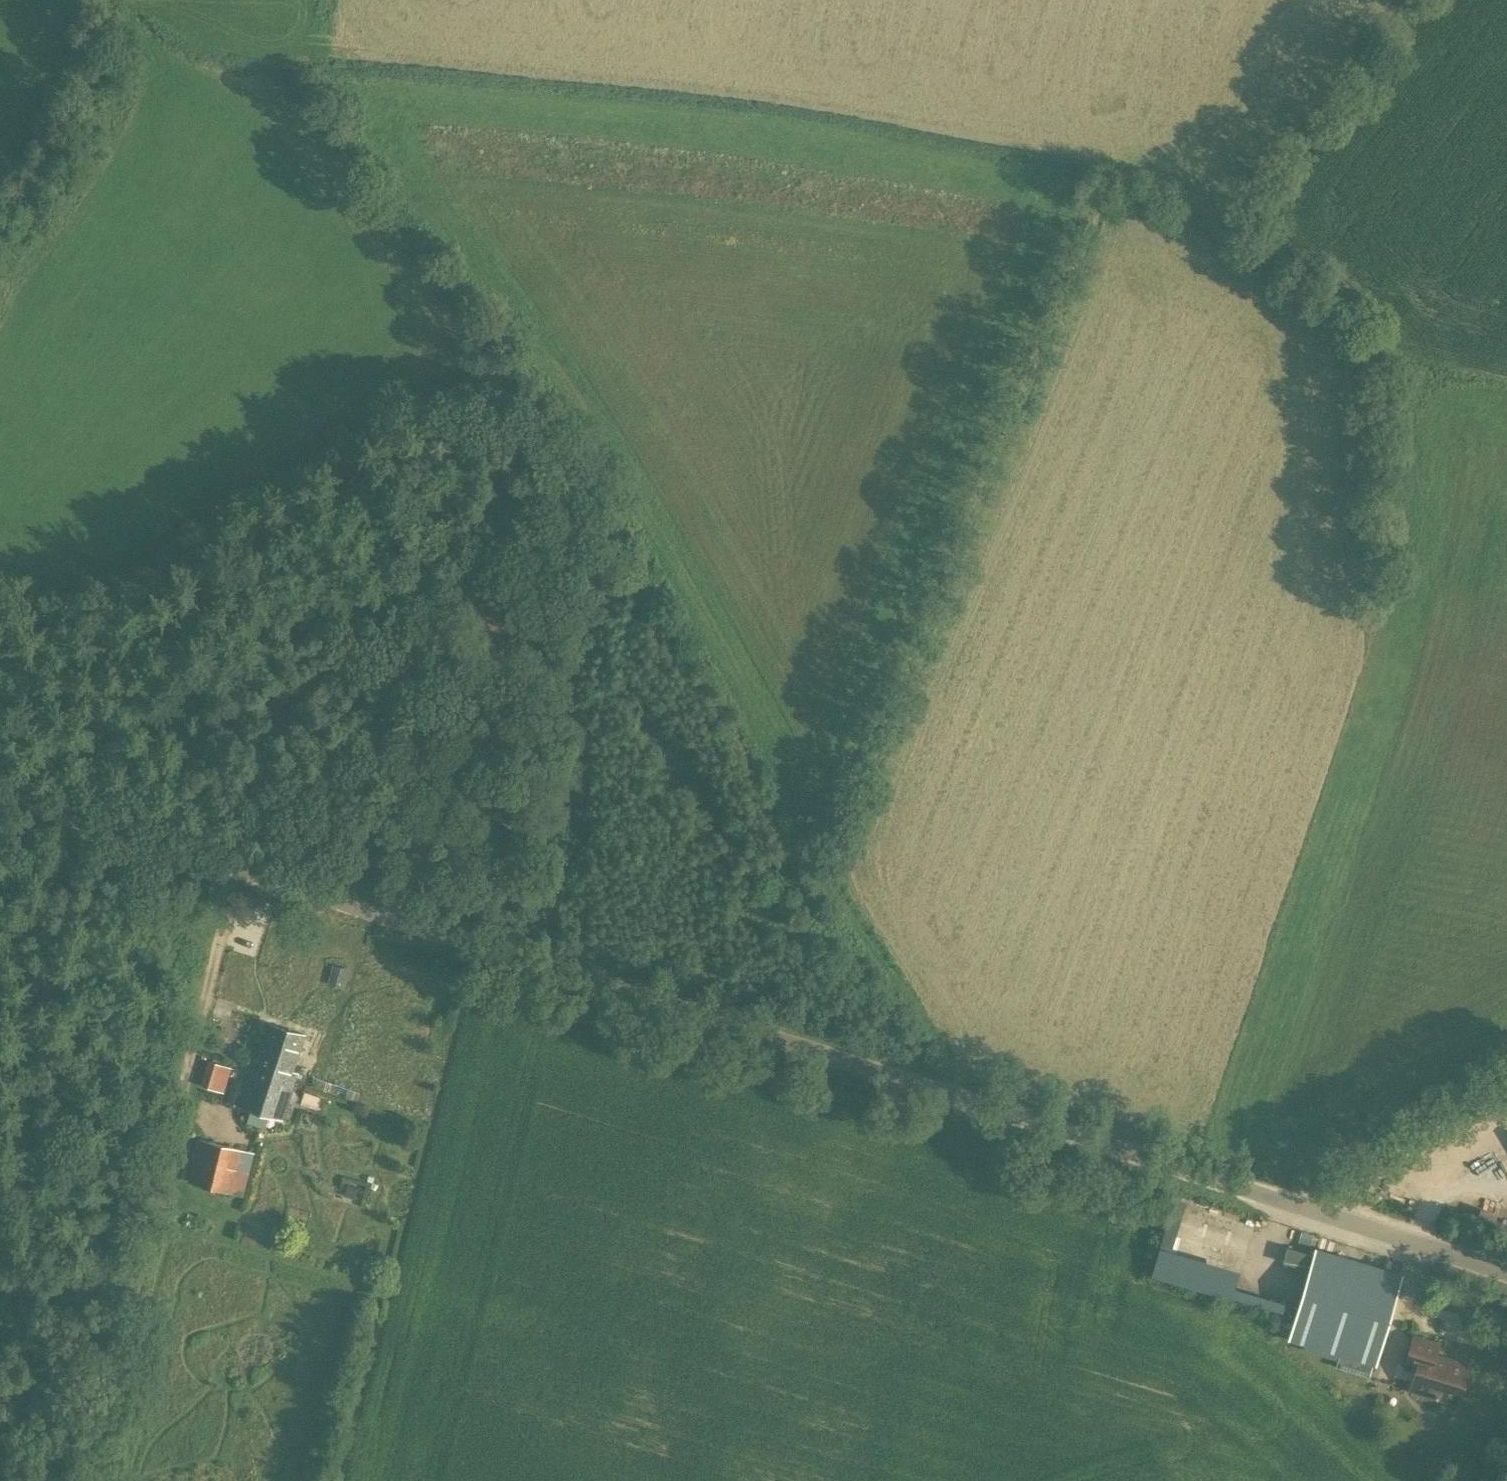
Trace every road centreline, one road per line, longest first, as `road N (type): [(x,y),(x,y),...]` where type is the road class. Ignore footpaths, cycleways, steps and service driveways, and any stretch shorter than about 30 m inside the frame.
road 1 (tertiary): [(1506,1271),(0,793)]
road 2 (track): [(237,868),(83,1480)]
road 3 (track): [(942,1092),(946,1070),(929,1031),(818,864)]

